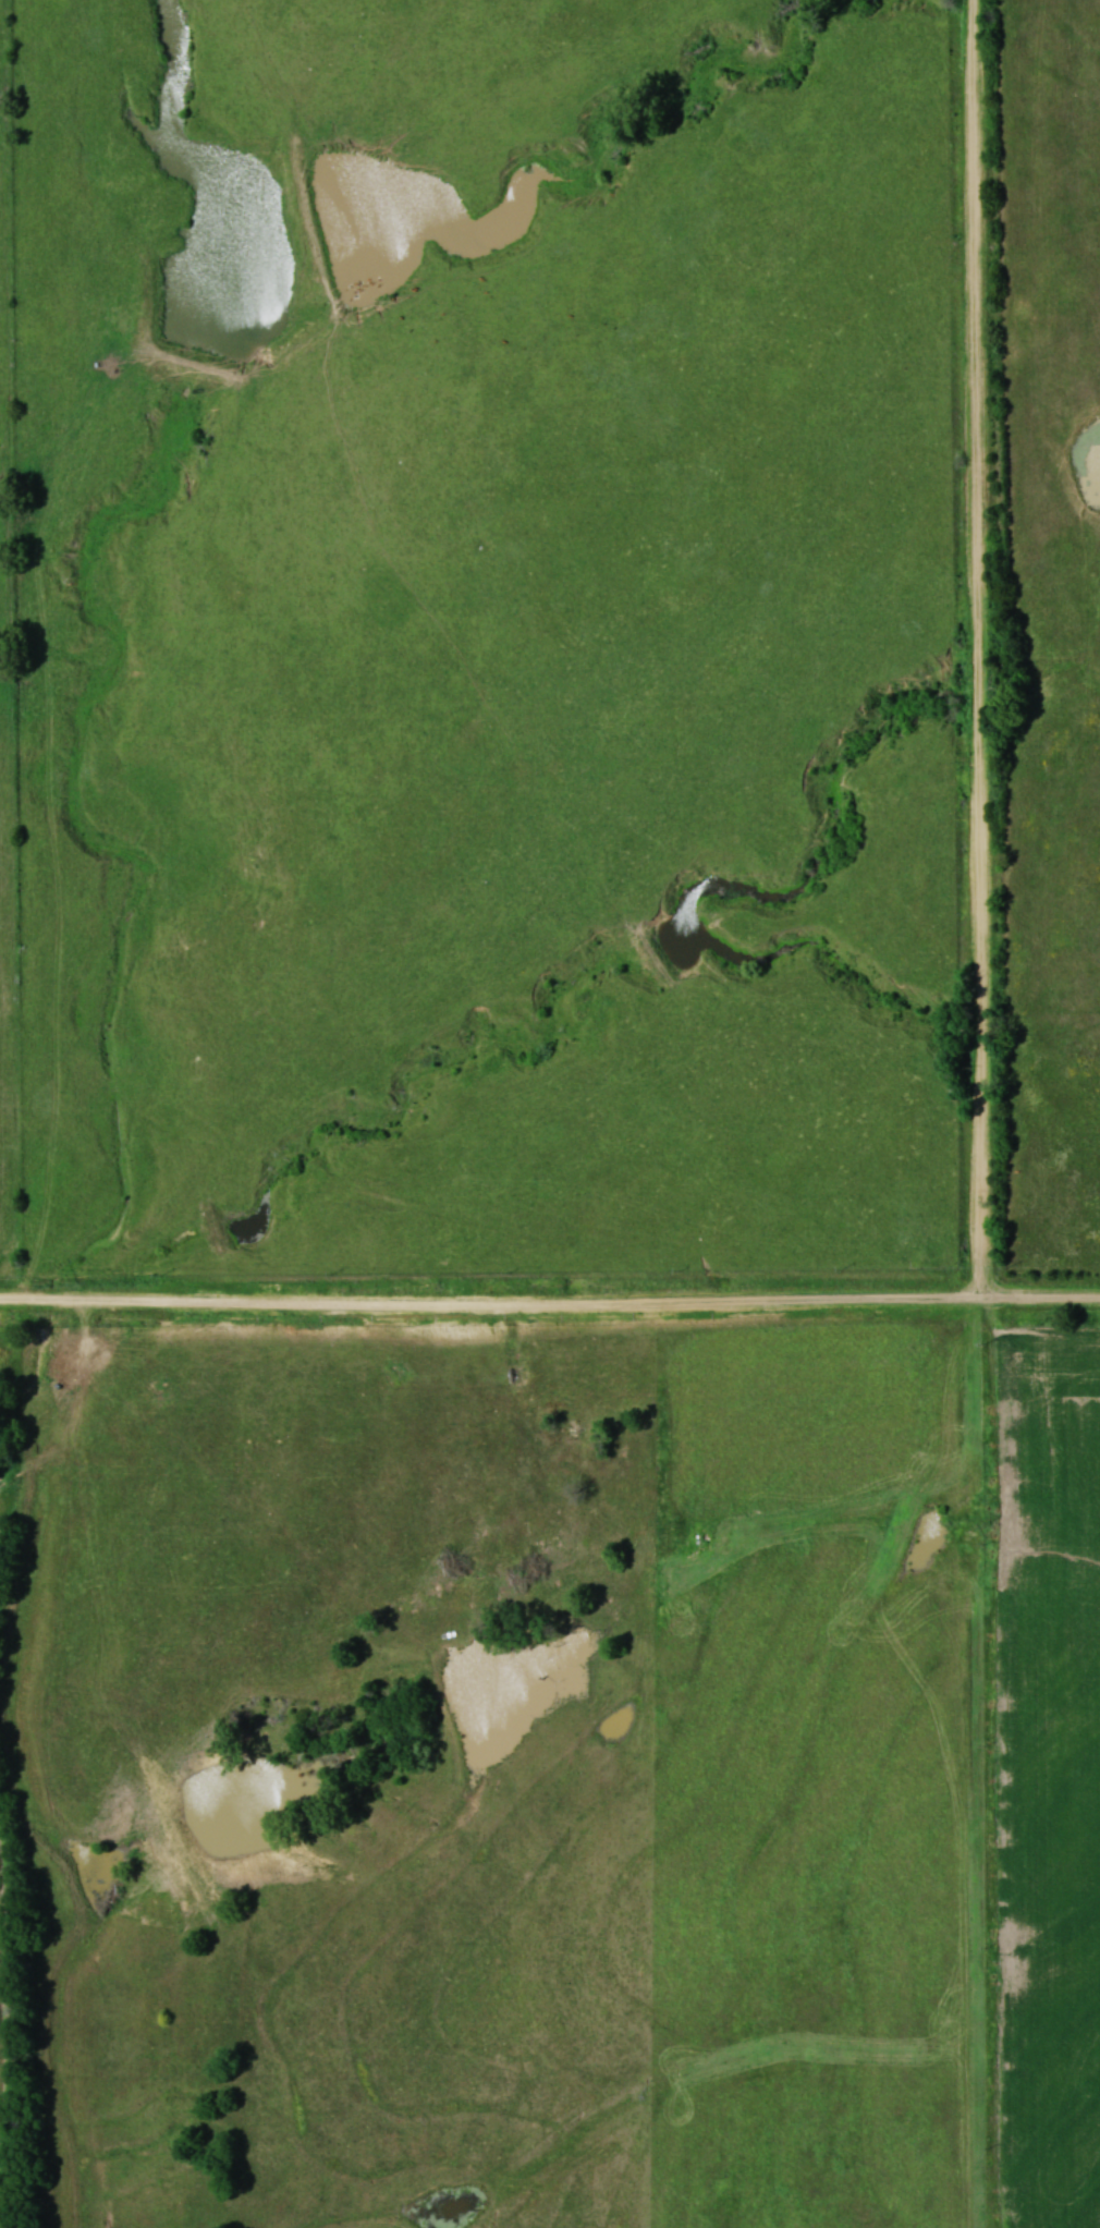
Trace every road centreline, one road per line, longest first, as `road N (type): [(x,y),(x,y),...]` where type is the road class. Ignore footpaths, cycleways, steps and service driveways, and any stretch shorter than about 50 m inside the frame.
road 1 (residential): [(977,0),(985,1295)]
road 2 (residential): [(1099,1300),(551,1287),(0,1299)]

